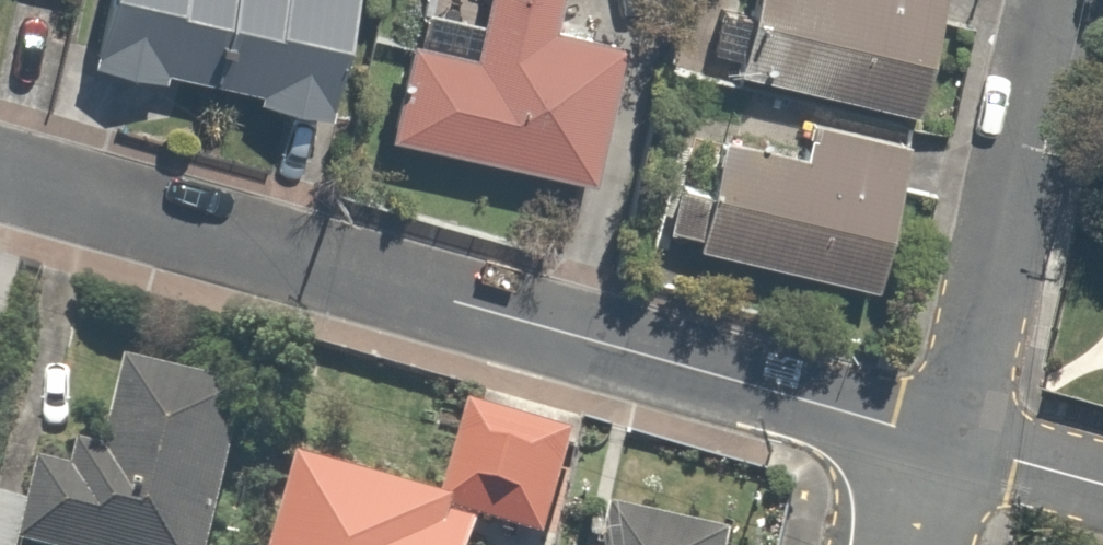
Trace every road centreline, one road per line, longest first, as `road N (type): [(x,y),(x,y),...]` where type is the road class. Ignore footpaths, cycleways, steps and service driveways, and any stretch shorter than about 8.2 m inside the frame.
road 1 (residential): [(0,175),(942,444)]
road 2 (residential): [(1043,0),(942,444)]
road 3 (residential): [(942,444),(1102,488)]

